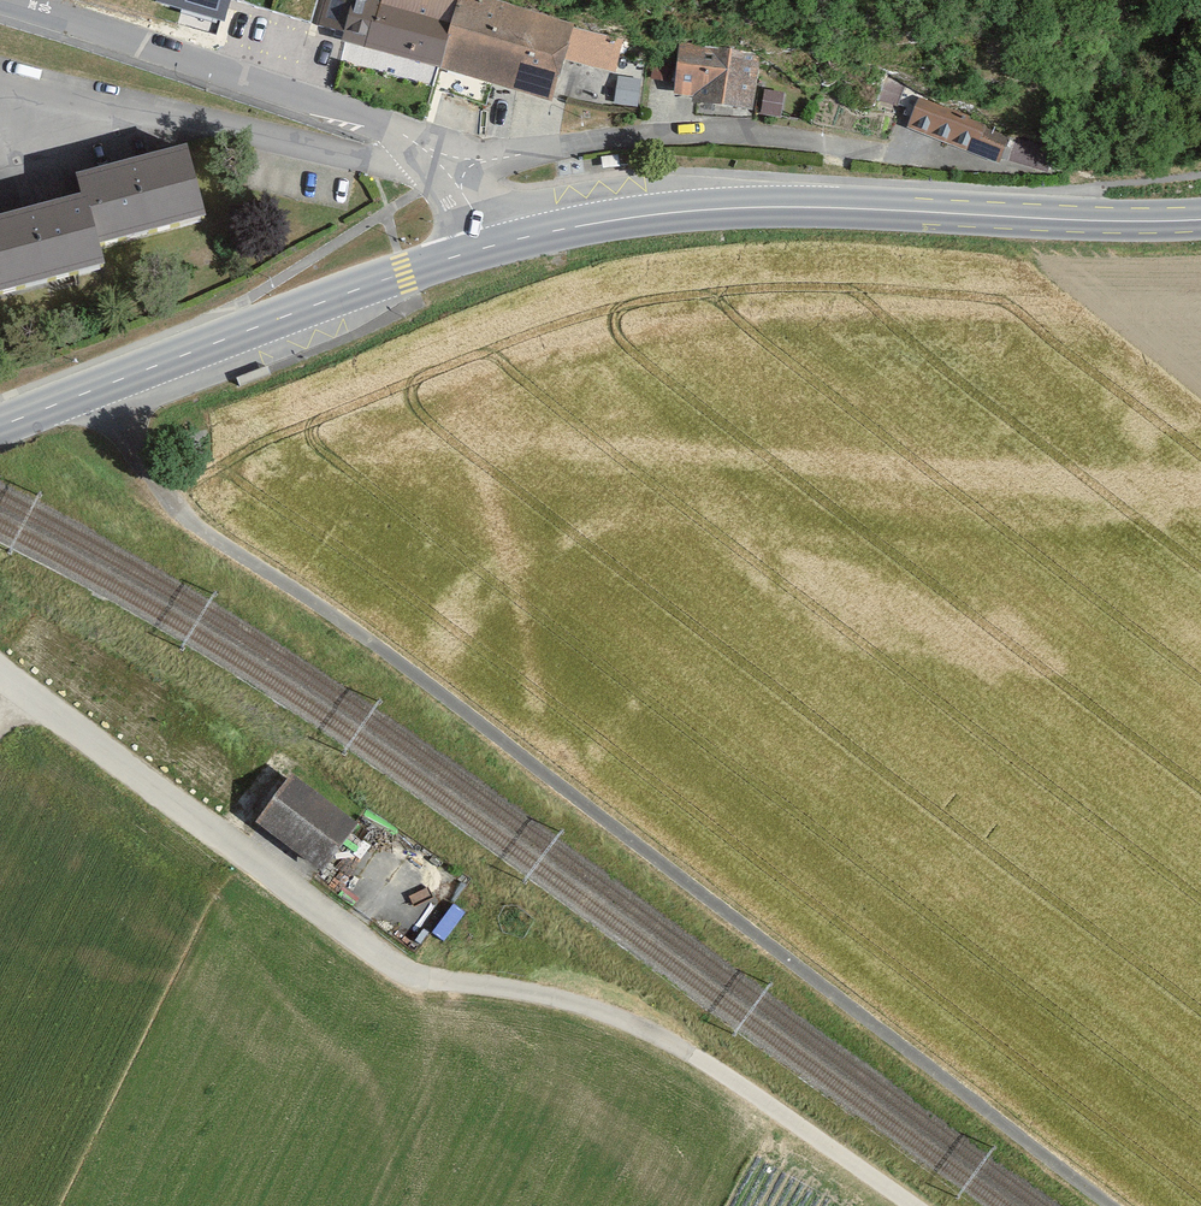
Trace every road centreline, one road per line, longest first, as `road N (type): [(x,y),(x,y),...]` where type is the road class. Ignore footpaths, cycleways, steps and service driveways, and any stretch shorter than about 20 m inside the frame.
road 1 (track): [(100,386),(179,512),(1108,1205)]
road 2 (track): [(914,1205),(655,1034),(553,996),(402,971),(0,670)]
road 3 (residential): [(0,0),(382,124),(446,170),(490,246)]
road 4 (secondary): [(0,425),(490,246)]
road 5 (secondary): [(1200,220),(836,208)]
road 6 (secondary): [(490,246),(649,215),(836,208)]

